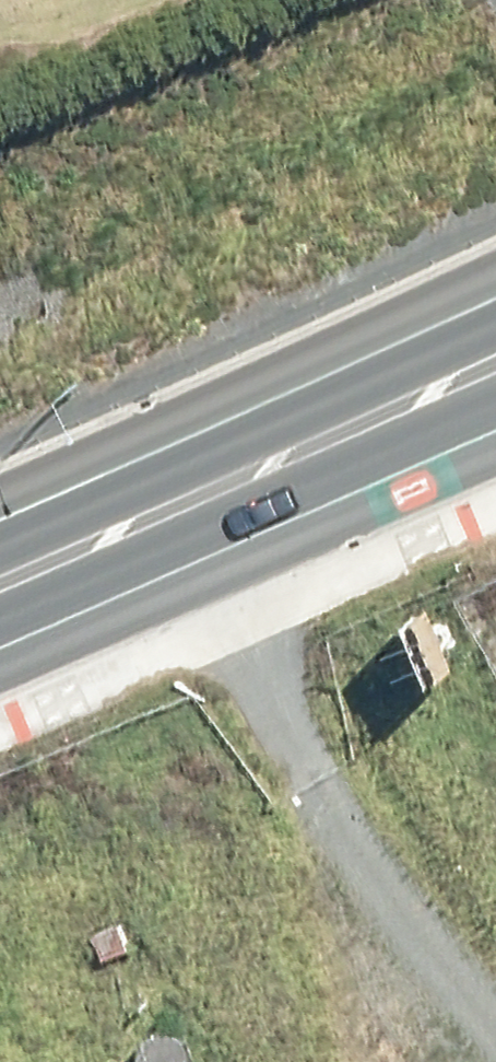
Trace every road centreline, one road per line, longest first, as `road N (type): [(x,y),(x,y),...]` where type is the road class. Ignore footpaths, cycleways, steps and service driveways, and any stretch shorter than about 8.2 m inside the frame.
road 1 (track): [(154,551),(465,1061)]
road 2 (trunk): [(0,513),(495,279)]
road 3 (trunk): [(495,397),(0,618)]

